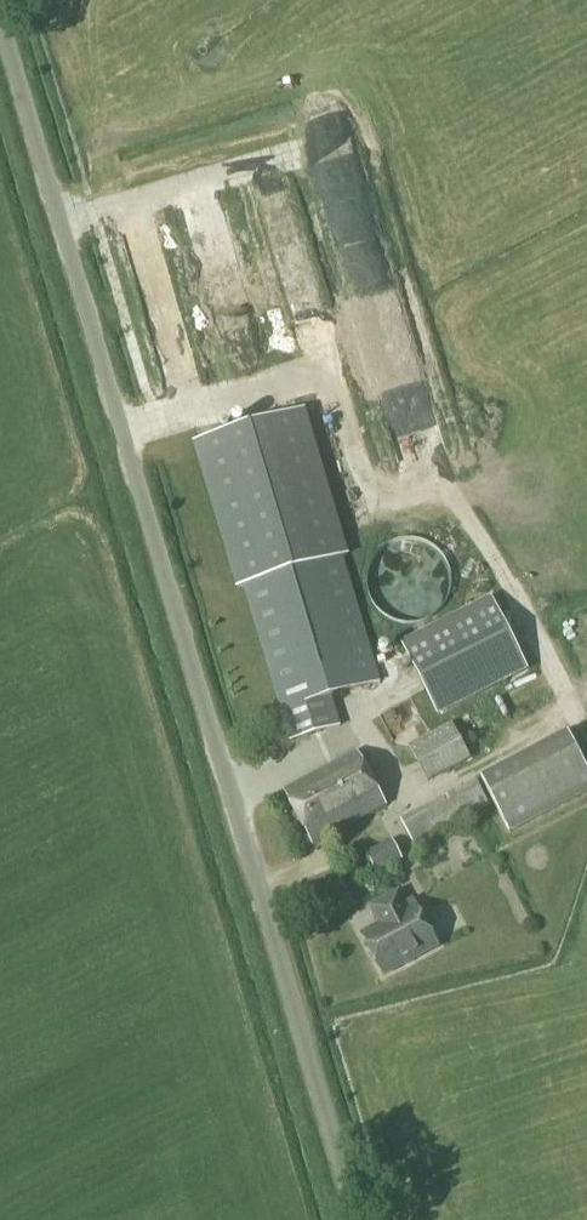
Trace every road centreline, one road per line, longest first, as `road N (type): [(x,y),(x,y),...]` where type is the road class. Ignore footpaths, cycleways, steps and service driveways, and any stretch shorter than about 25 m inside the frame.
road 1 (unclassified): [(354,1219),(0,28)]

